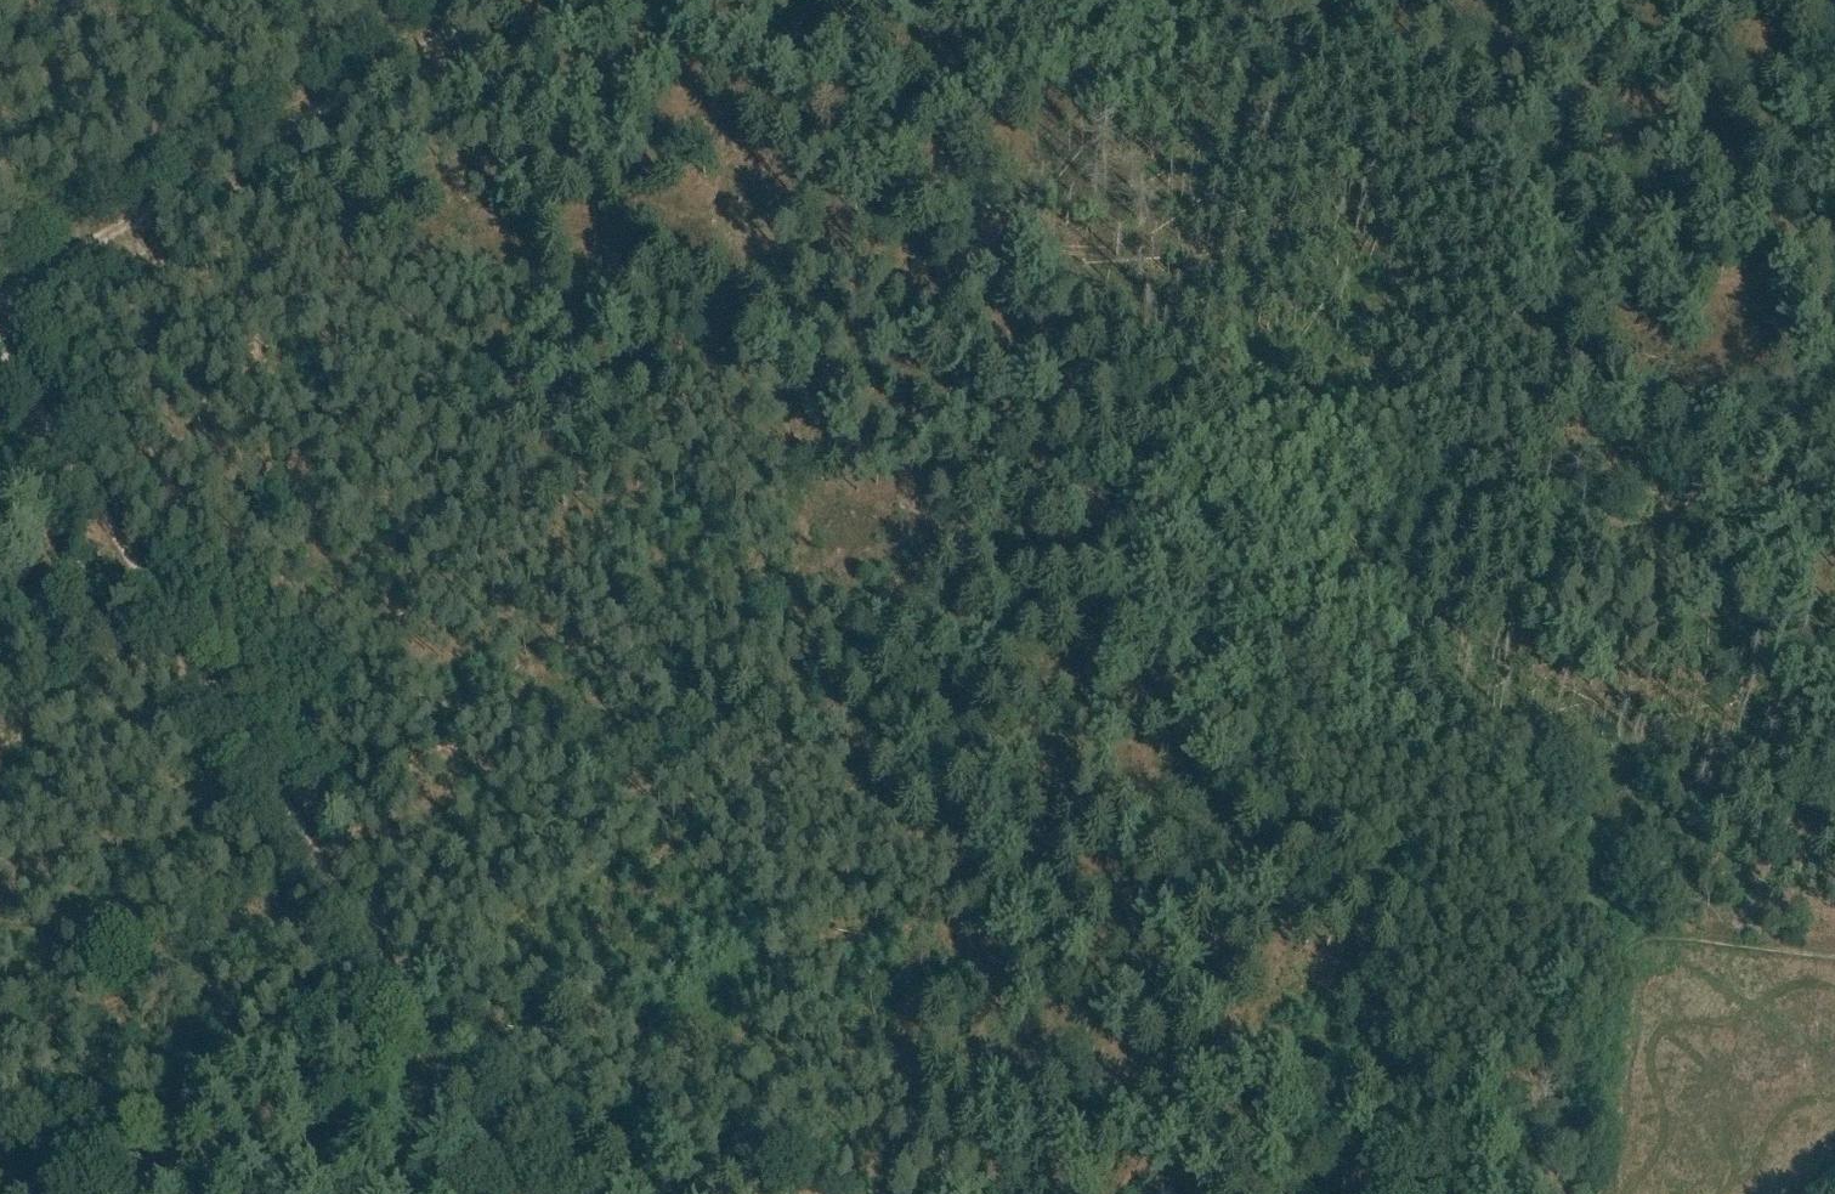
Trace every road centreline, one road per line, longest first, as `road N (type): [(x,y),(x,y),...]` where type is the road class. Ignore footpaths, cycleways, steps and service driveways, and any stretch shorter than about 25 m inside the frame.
road 1 (track): [(159,604),(519,1193)]
road 2 (track): [(0,302),(496,0)]
road 3 (track): [(0,338),(159,604)]

